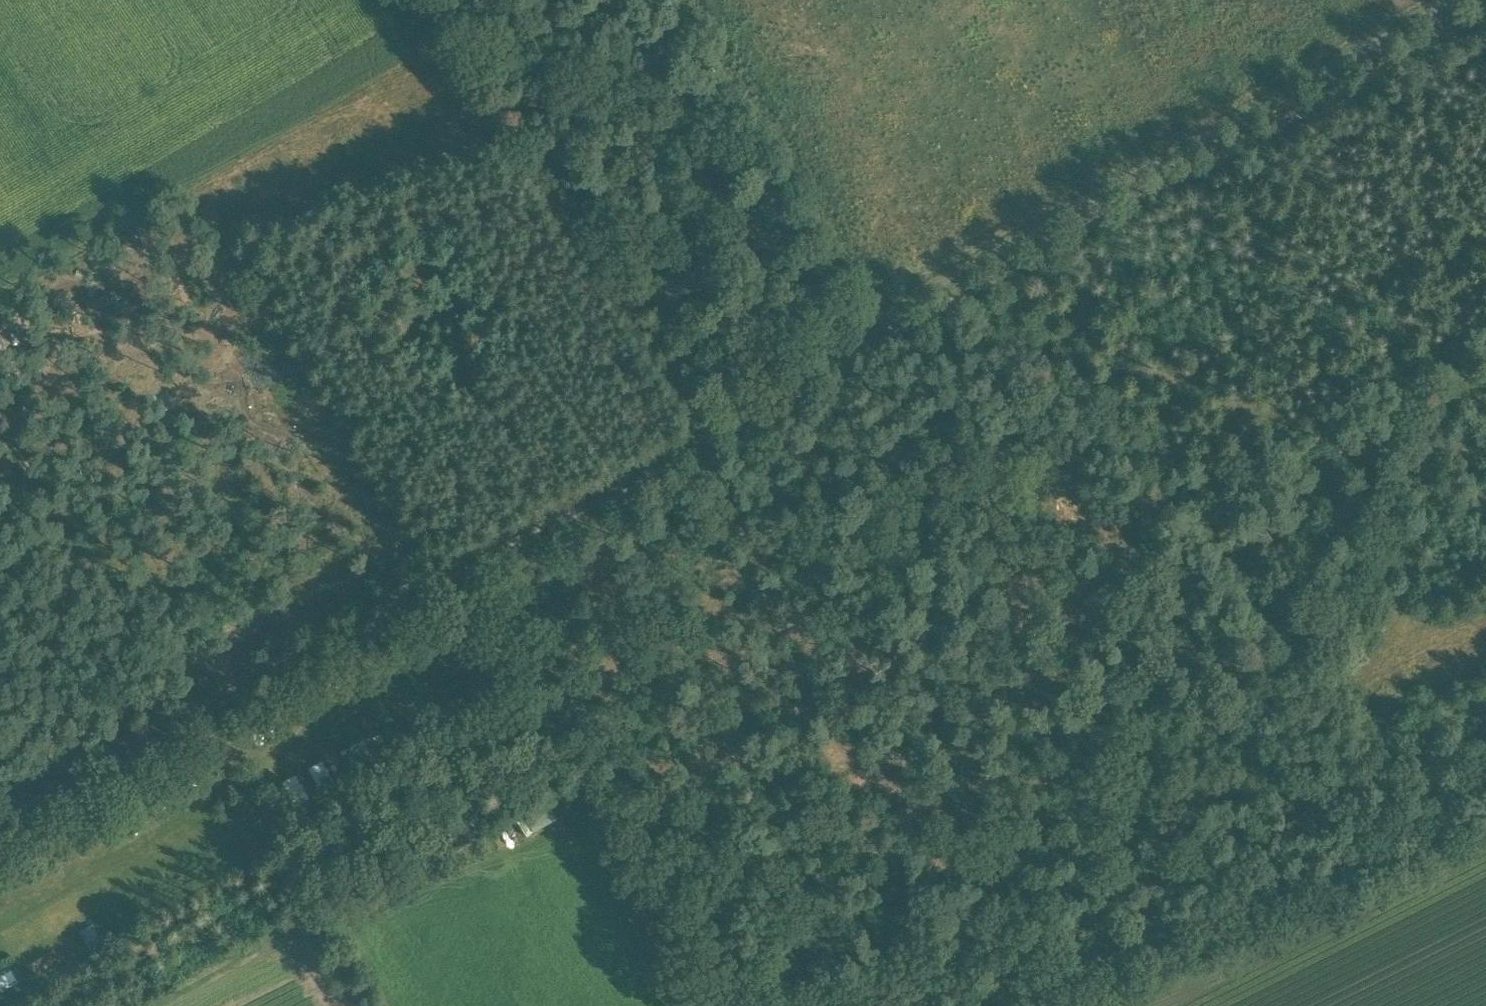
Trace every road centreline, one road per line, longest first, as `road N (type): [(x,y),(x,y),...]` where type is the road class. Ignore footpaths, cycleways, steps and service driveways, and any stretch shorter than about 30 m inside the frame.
road 1 (track): [(0,829),(1485,3)]
road 2 (track): [(1485,743),(1401,795),(1392,792),(1122,440),(1010,272)]

